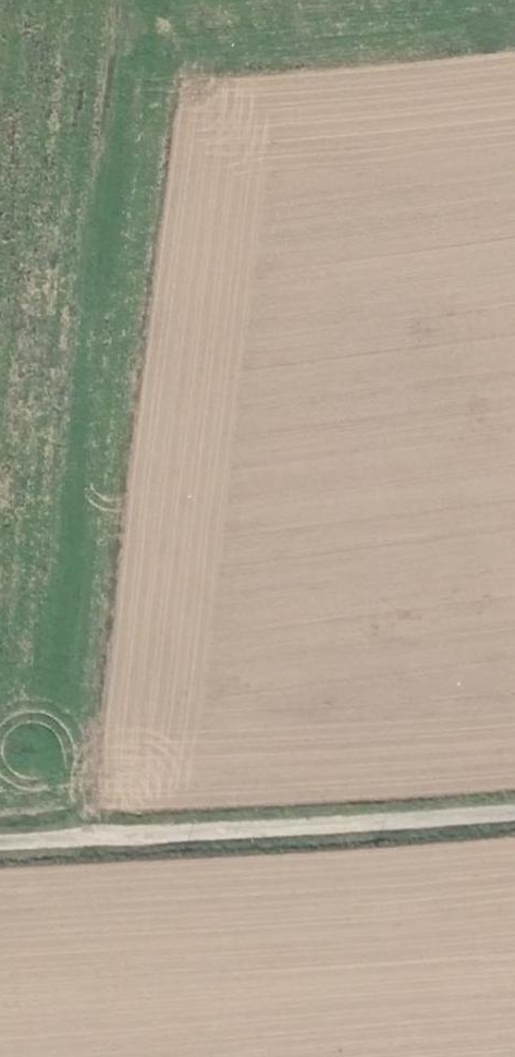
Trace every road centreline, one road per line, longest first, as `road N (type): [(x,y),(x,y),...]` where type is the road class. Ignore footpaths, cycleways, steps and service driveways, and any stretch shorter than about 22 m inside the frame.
road 1 (unclassified): [(514,809),(0,844)]

